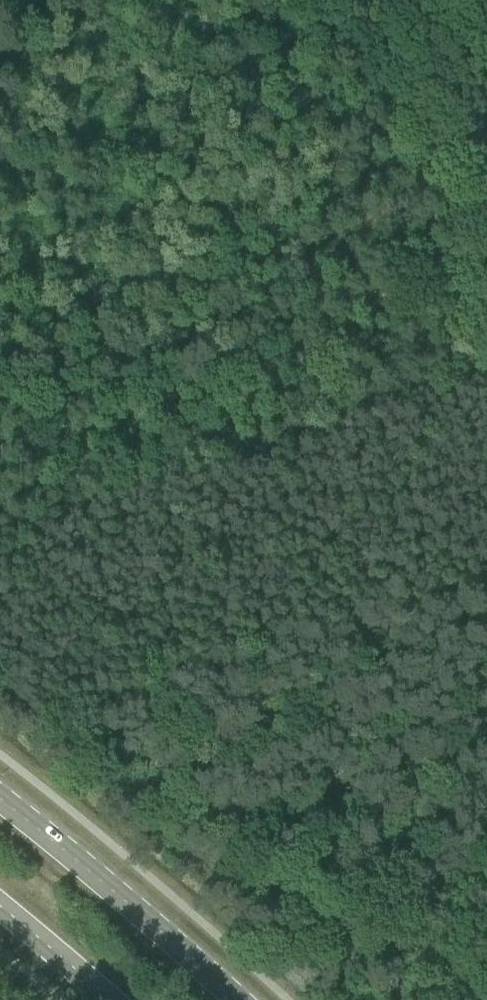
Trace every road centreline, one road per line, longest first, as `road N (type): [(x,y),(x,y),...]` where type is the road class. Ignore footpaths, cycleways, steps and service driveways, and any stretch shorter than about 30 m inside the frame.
road 1 (track): [(378,5),(486,356)]
road 2 (primary): [(232,999),(0,801)]
road 3 (primary): [(0,911),(105,999)]
road 4 (track): [(486,23),(352,0)]

